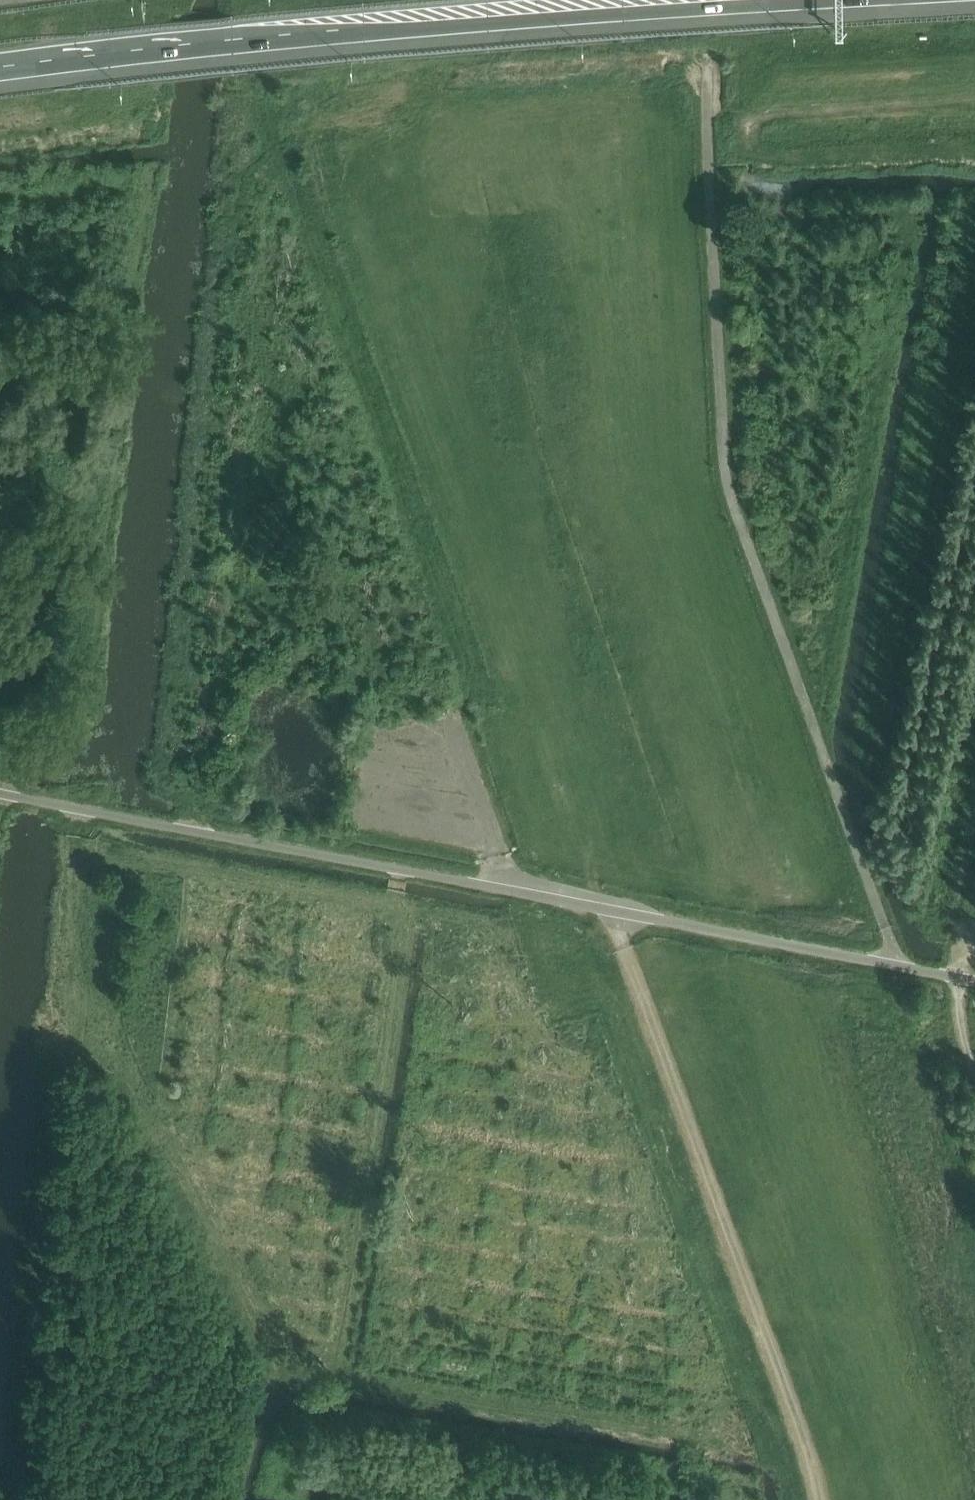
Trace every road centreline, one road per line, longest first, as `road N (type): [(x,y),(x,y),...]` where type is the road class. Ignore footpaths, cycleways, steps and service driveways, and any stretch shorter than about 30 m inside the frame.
road 1 (motorway): [(0,69),(380,31),(840,0)]

